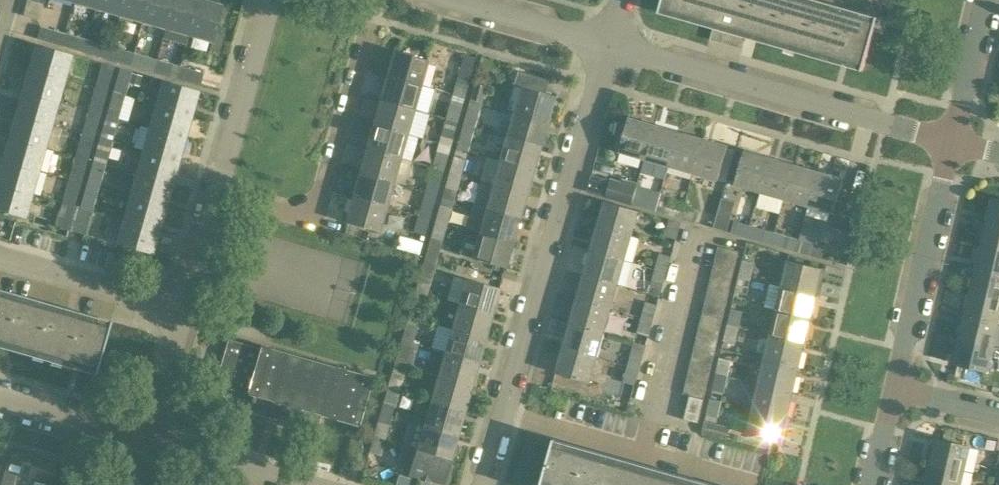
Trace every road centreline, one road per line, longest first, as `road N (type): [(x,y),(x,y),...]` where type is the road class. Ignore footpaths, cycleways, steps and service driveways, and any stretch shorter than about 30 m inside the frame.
road 1 (residential): [(504,415),(612,45)]
road 2 (residential): [(954,142),(612,45)]
road 3 (residential): [(215,194),(303,218),(326,200),(379,0)]
road 4 (residential): [(896,389),(954,142)]
road 5 (residential): [(645,454),(699,241)]
road 6 (residential): [(215,194),(270,0)]
road 7 (residential): [(185,301),(0,250)]
road 8 (residential): [(612,45),(453,0)]
road 9 (residential): [(147,436),(0,394)]
road 10 (residential): [(645,454),(504,415)]
road 11 (residential): [(954,142),(985,0)]
road 12 (residential): [(147,436),(185,301)]

